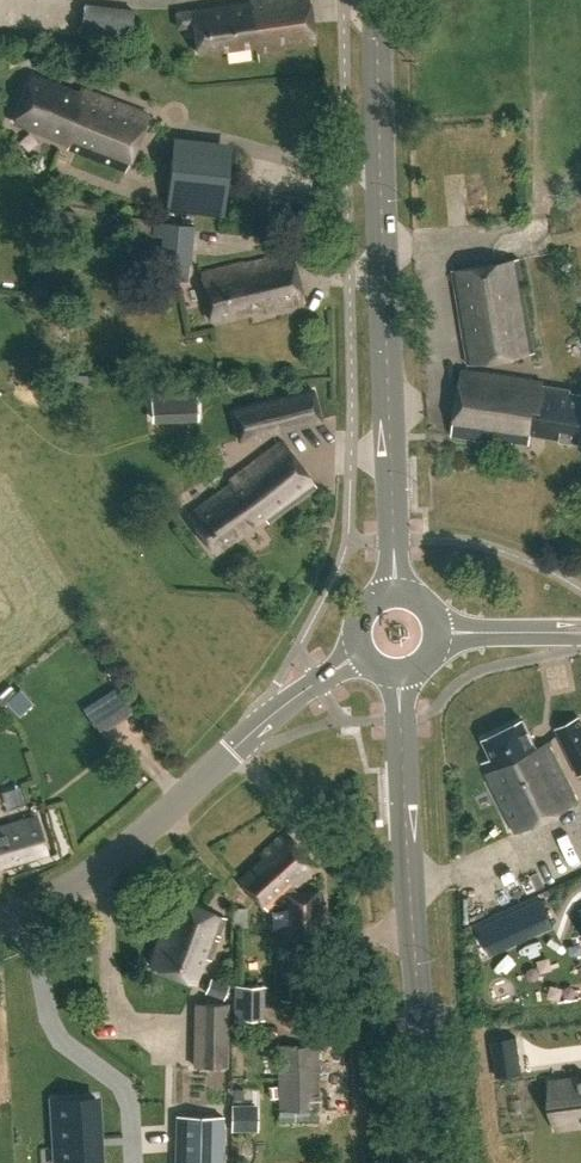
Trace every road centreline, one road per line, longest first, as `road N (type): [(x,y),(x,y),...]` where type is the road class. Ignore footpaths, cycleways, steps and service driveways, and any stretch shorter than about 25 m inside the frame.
road 1 (primary): [(394,597),(378,0)]
road 2 (primary): [(437,1162),(399,674)]
road 3 (tertiary): [(0,921),(103,866),(278,709),(361,651)]
road 4 (tertiary): [(580,633),(435,632)]

